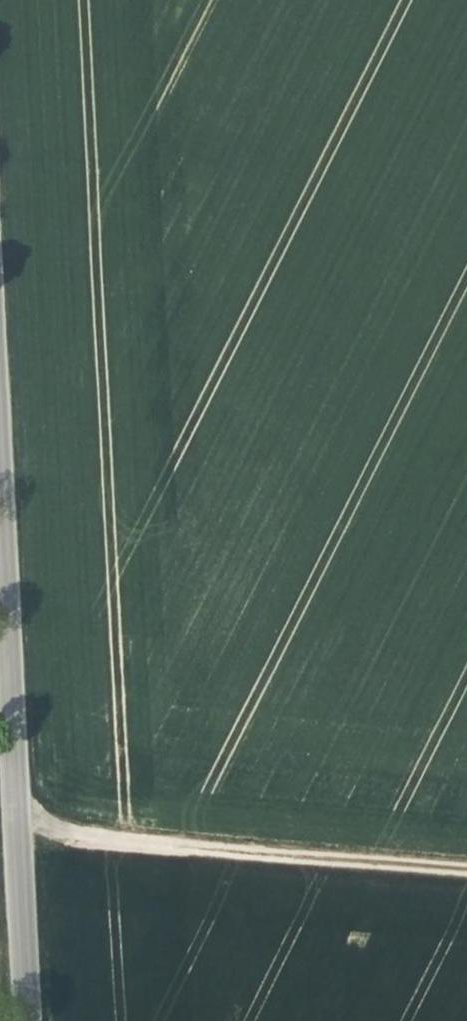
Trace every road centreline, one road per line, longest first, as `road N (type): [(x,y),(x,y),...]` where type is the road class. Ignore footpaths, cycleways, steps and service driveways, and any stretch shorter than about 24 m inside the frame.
road 1 (unclassified): [(25,1020),(0,581)]

